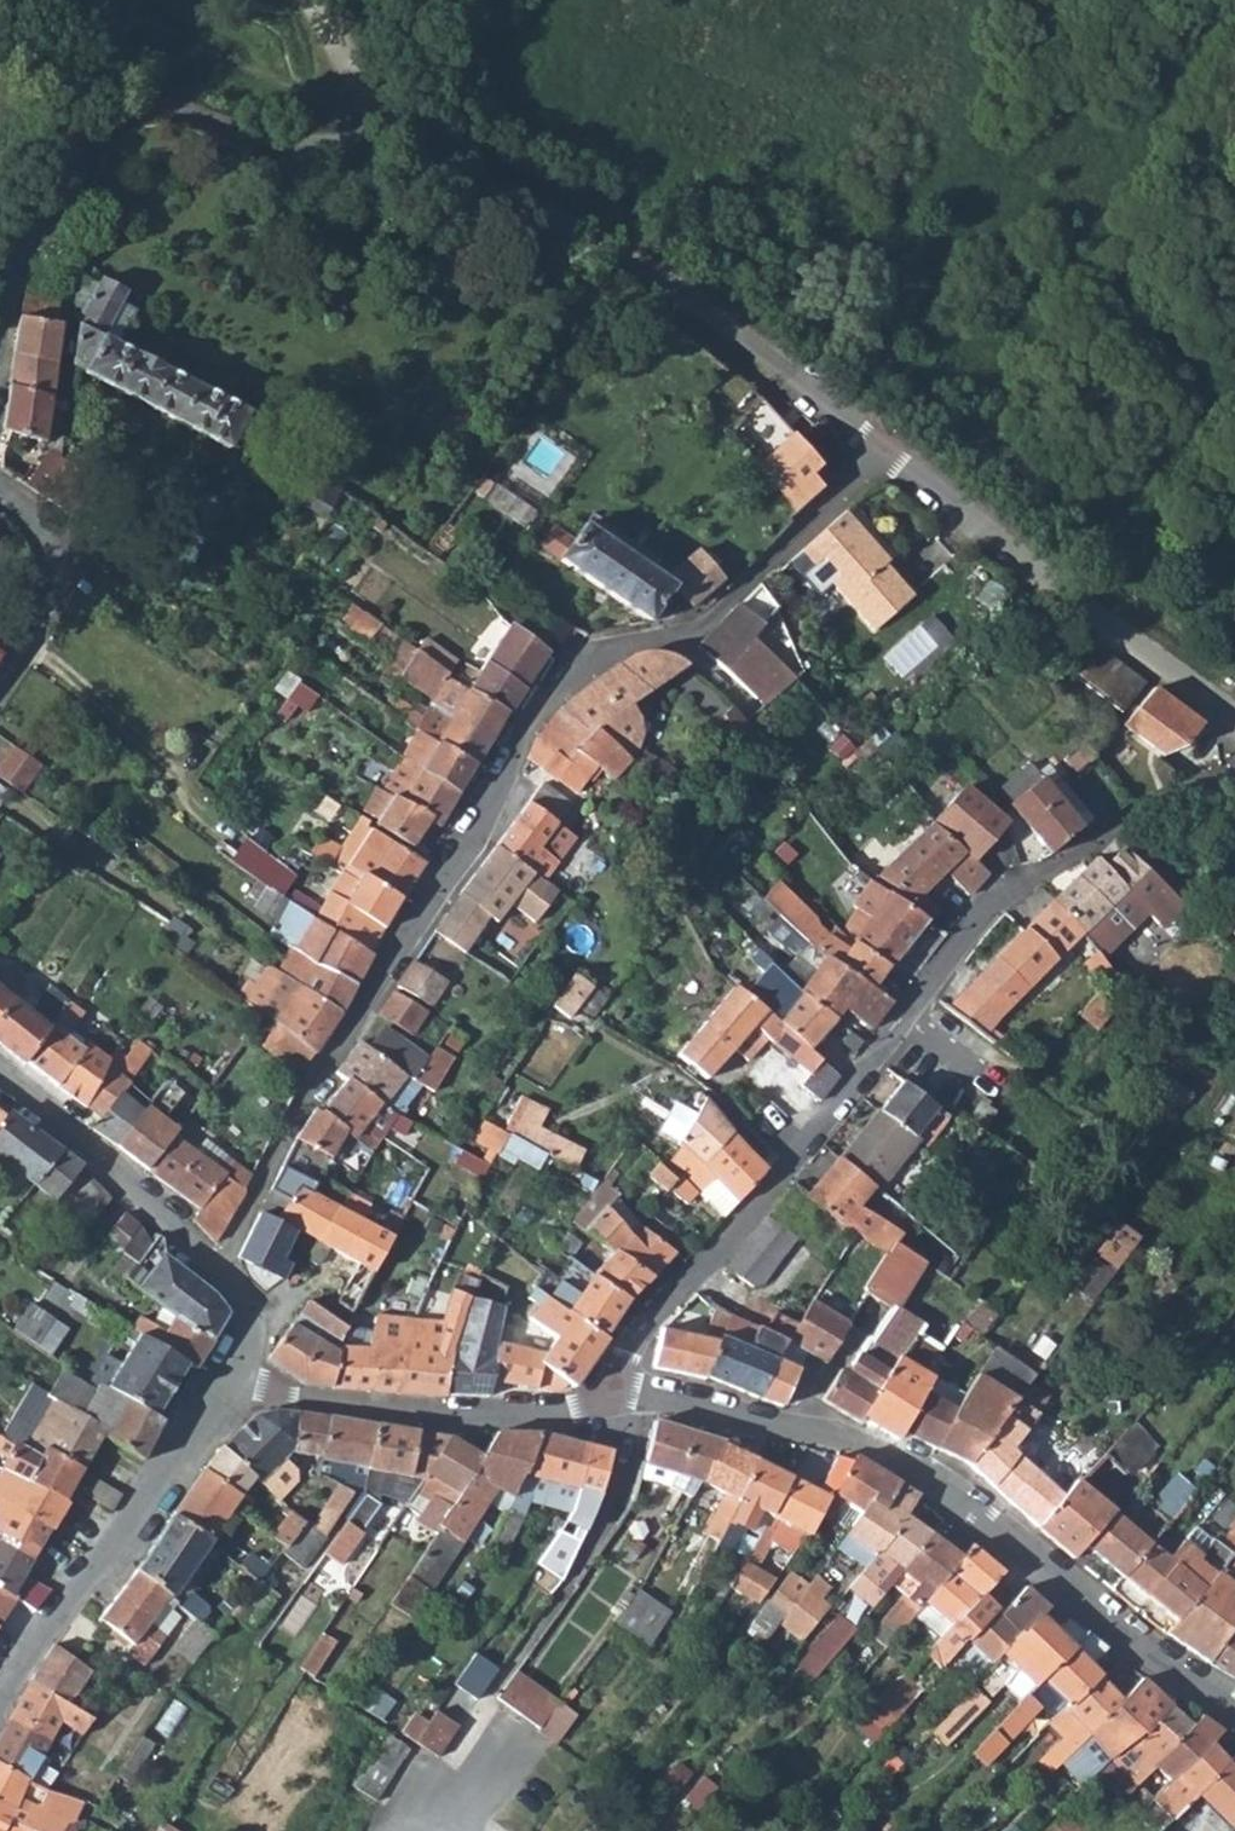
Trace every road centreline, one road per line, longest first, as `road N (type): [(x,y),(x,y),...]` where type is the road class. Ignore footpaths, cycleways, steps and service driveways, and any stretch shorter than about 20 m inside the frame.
road 1 (residential): [(215,1273),(316,1080),(475,835),(535,718),(601,654),(693,636),(889,456)]
road 2 (residential): [(608,1396),(656,1315),(900,1028),(998,896),(1138,817),(1234,781)]
road 3 (residential): [(1234,1715),(933,1489),(867,1449),(608,1396)]
road 4 (residential): [(889,456),(730,328),(592,238),(352,126)]
road 5 (residential): [(0,350),(17,262),(105,131),(135,114),(169,112),(281,149),(323,152),(352,126)]
road 6 (residential): [(1234,715),(889,456)]
road 7 (residential): [(234,1383),(0,1699)]
road 8 (residential): [(608,1396),(549,1420),(302,1402),(234,1383)]
road 9 (residential): [(0,1079),(215,1273)]
road 10 (residential): [(0,675),(51,596),(41,536),(0,501)]
road 11 (residential): [(352,126),(321,0)]
road 12 (residential): [(215,1273),(250,1321),(234,1383)]

